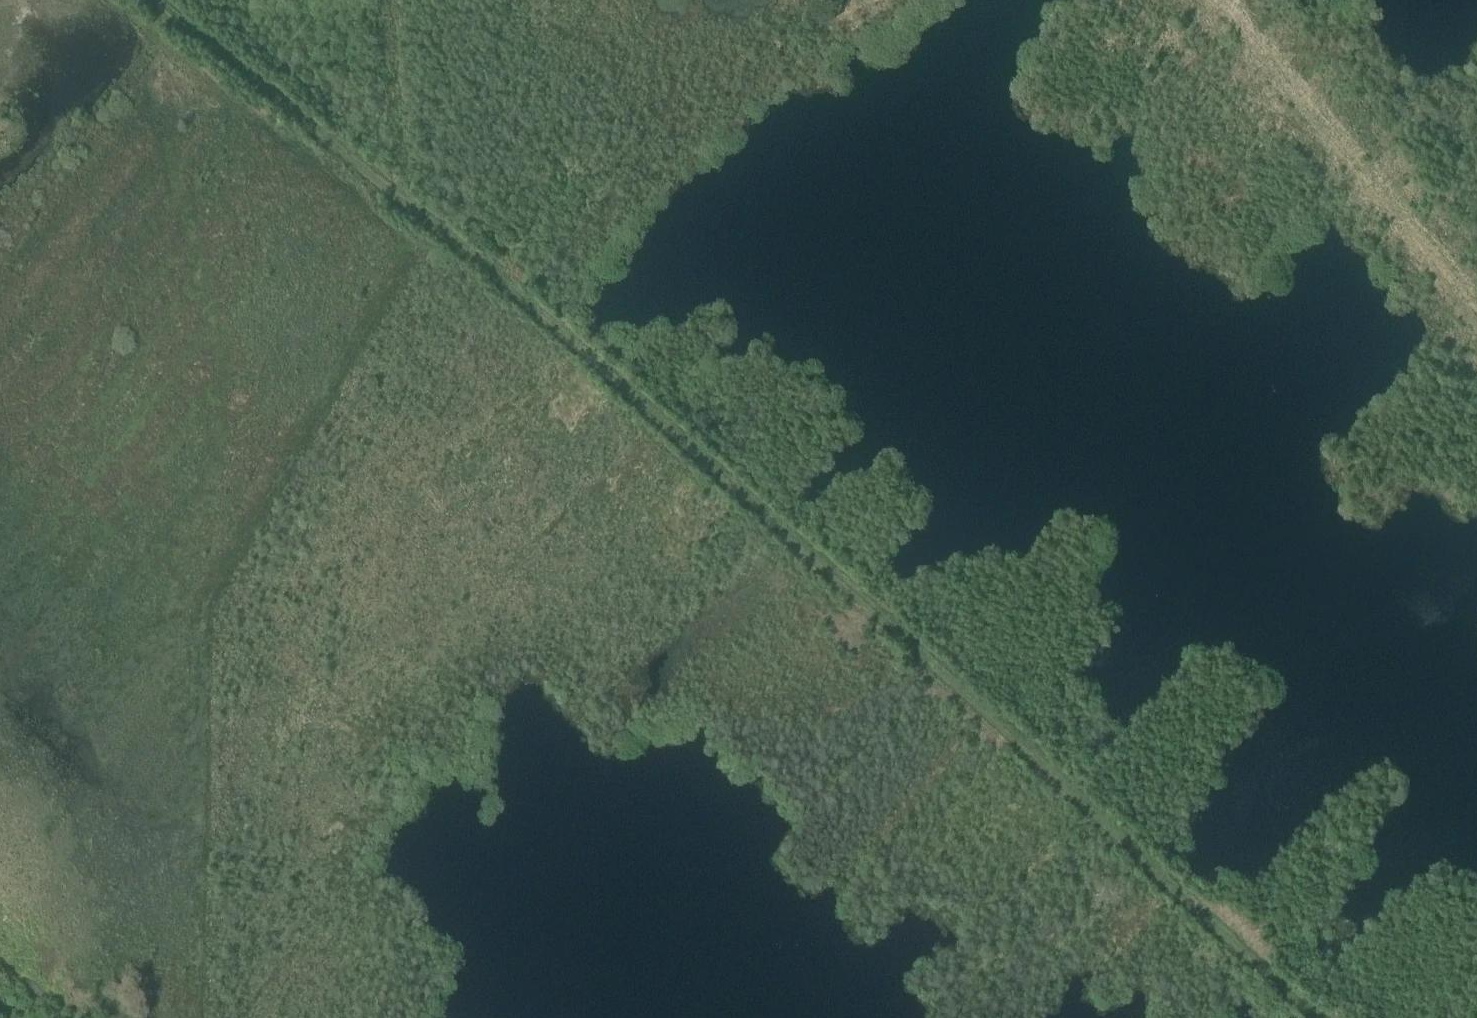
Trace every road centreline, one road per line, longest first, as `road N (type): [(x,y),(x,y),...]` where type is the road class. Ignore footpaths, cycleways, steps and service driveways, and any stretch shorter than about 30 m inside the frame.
road 1 (track): [(156,0),(554,330),(1322,1017)]
road 2 (track): [(1476,318),(1220,0)]

